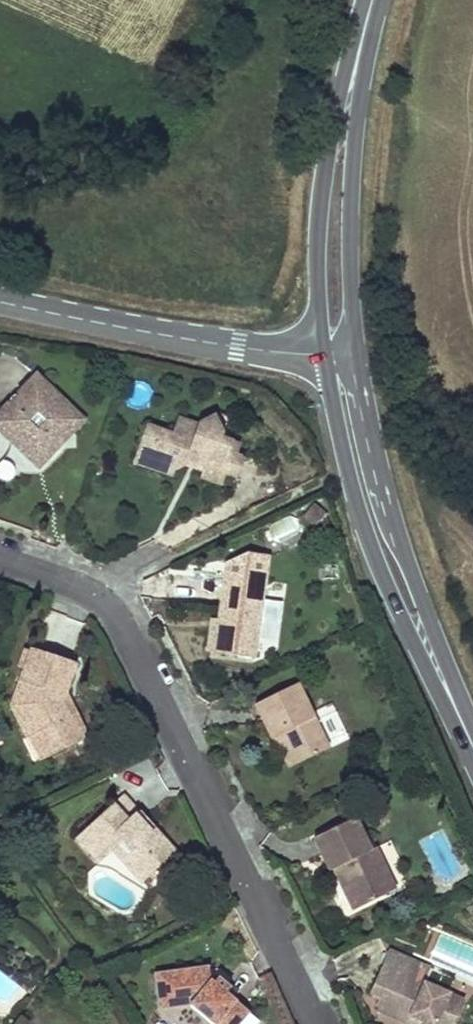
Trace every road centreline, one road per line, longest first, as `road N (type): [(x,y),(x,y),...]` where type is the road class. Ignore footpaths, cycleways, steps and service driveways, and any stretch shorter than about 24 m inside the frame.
road 1 (residential): [(304,1023),(118,621),(75,585),(0,559)]
road 2 (tertiary): [(325,355),(357,515),(409,636),(472,750)]
road 3 (tertiary): [(472,739),(399,534),(356,352)]
road 4 (tertiary): [(370,3),(332,120),(320,220),(325,355)]
road 5 (tertiary): [(356,352),(352,196),(370,3)]
road 6 (tertiary): [(325,355),(0,302)]

